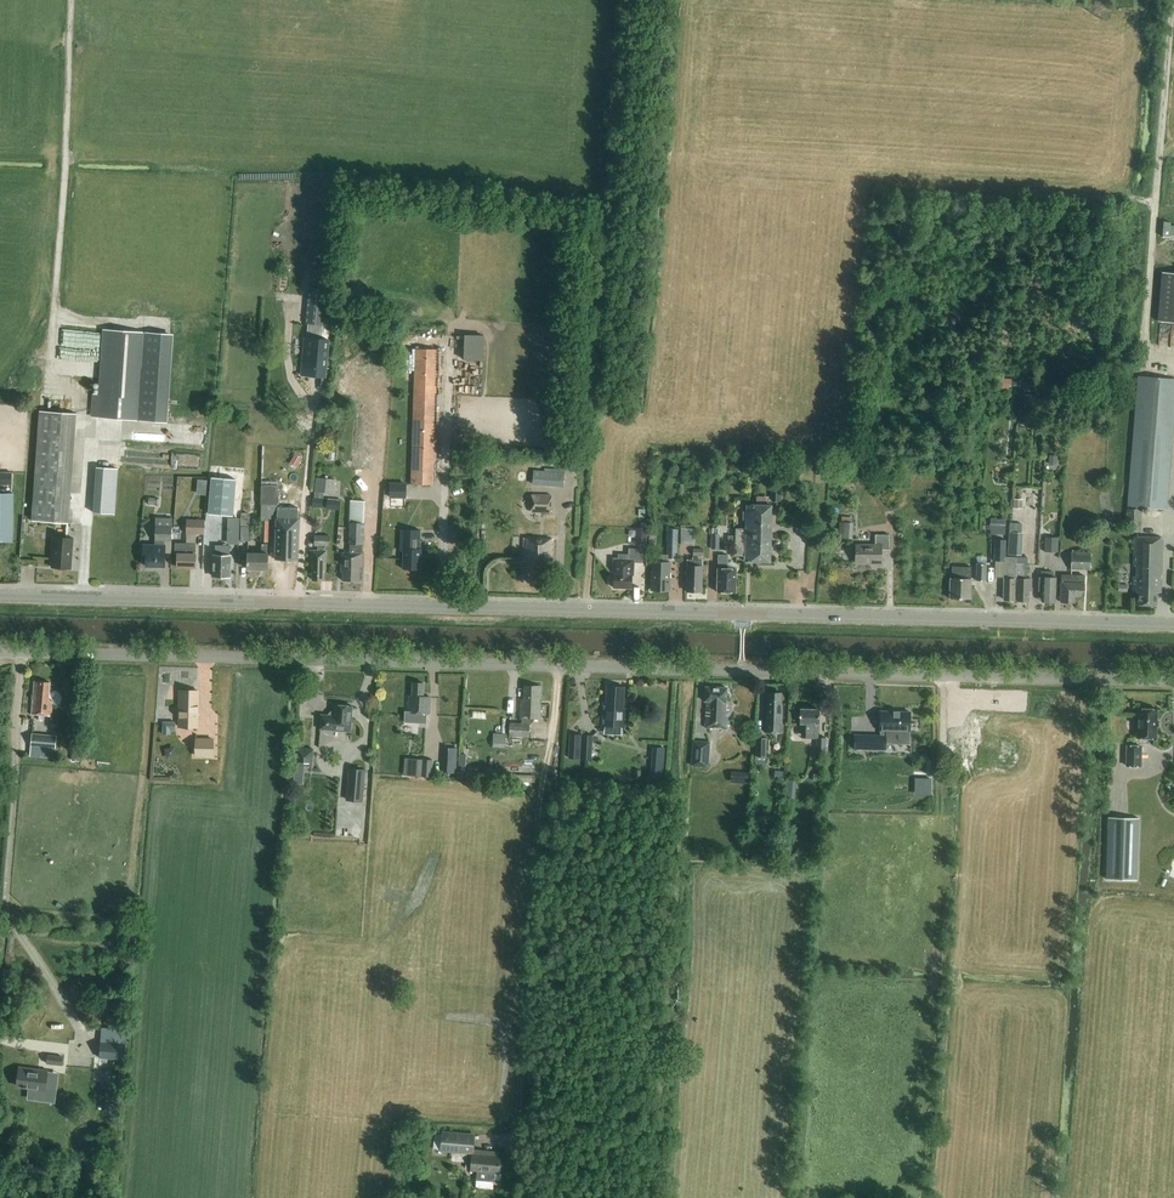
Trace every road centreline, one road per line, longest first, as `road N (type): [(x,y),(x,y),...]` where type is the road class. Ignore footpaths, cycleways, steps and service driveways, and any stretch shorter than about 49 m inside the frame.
road 1 (tertiary): [(1173,626),(0,597)]
road 2 (residential): [(1173,685),(0,657)]
road 3 (track): [(512,1146),(534,818),(556,666)]
road 4 (track): [(300,604),(313,405),(295,365)]

